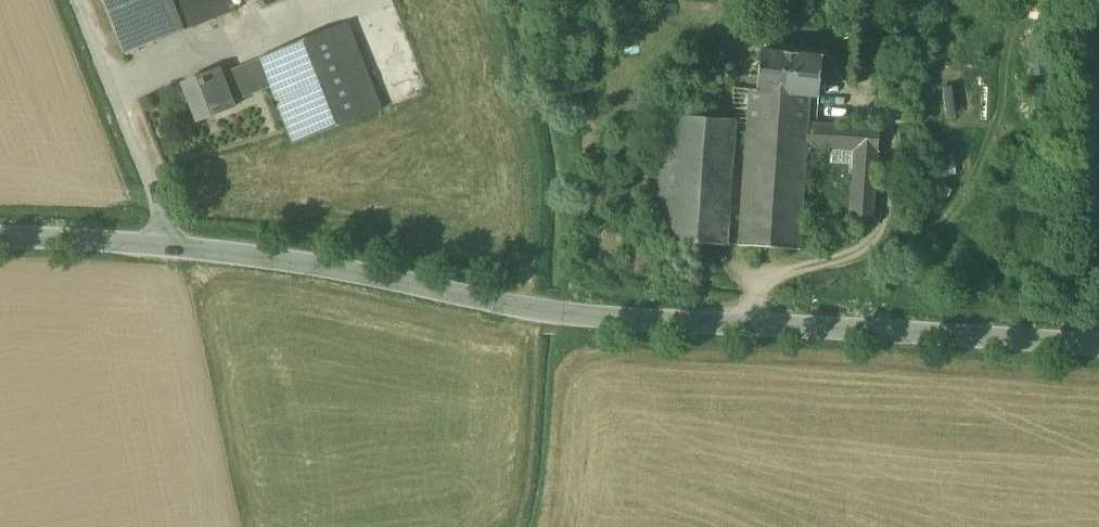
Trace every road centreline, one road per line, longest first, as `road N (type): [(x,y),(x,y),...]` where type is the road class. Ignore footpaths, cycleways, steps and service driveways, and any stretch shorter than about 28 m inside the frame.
road 1 (tertiary): [(1098,345),(549,315),(301,262),(123,241),(0,238)]
road 2 (track): [(80,0),(180,248)]

